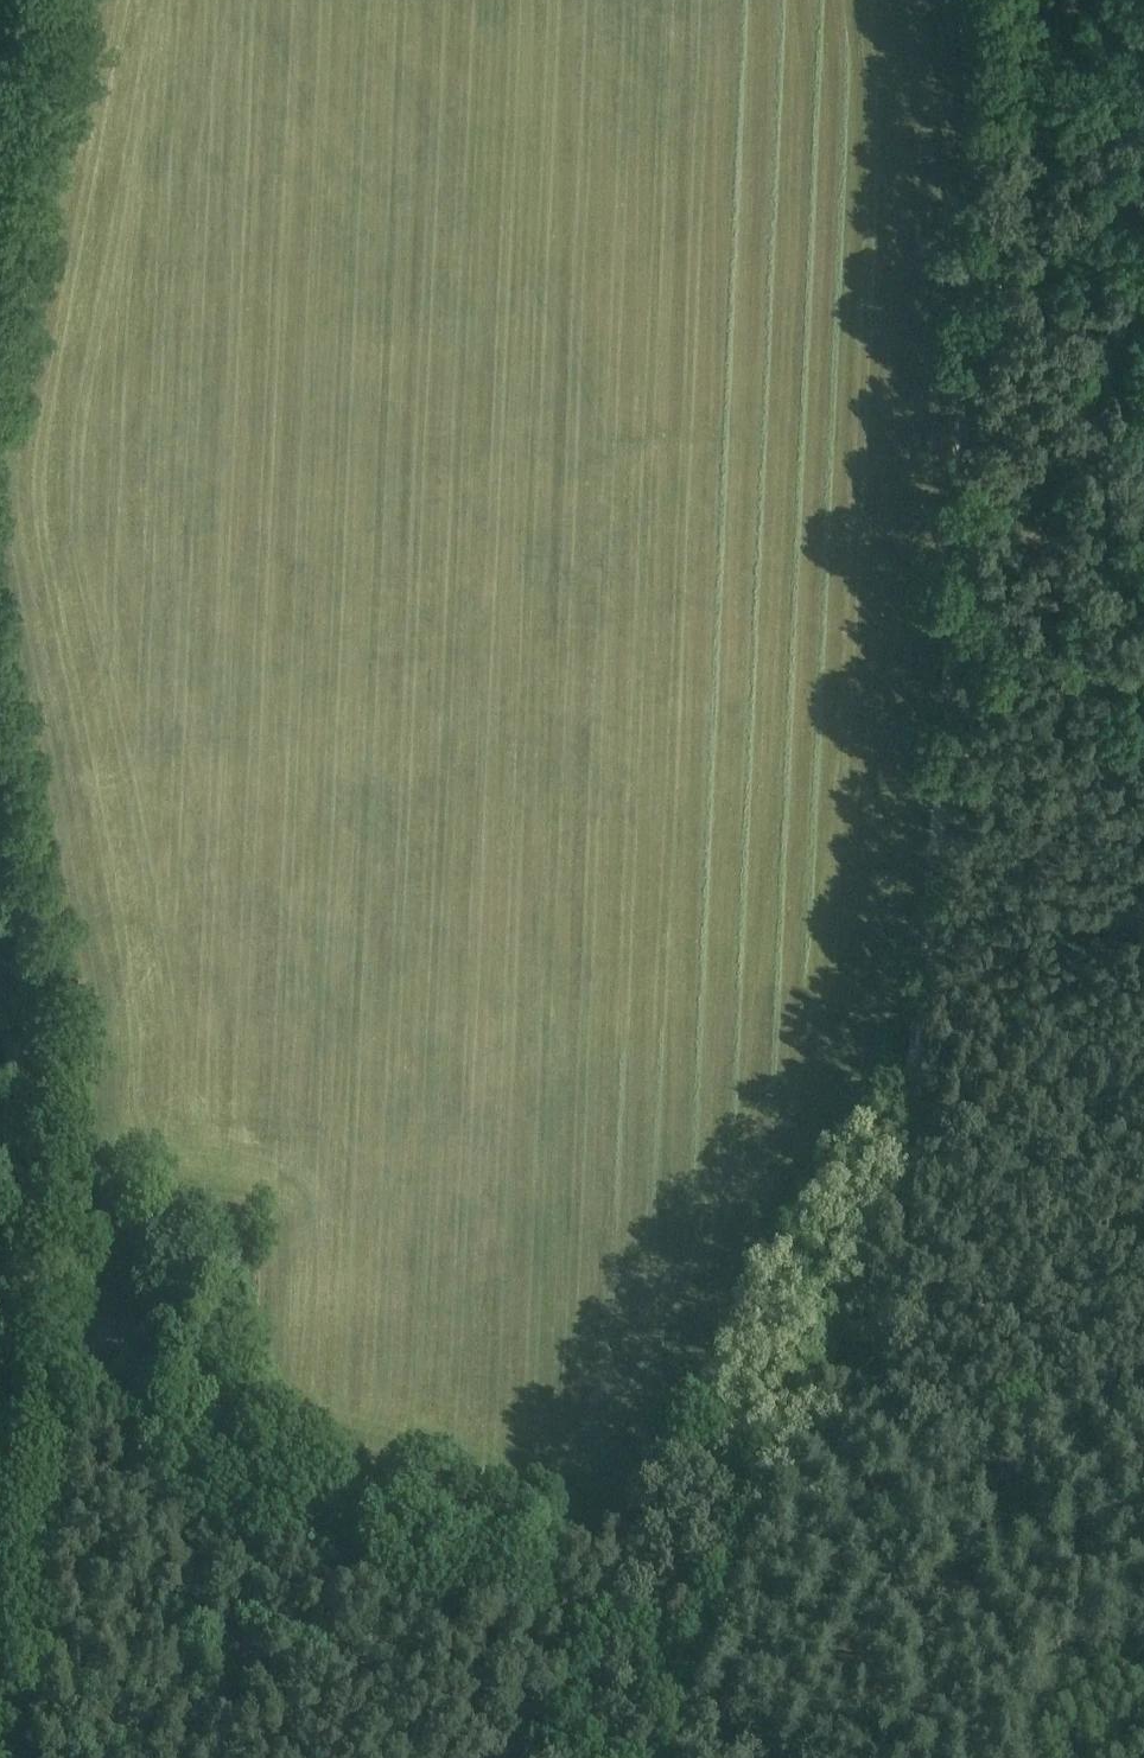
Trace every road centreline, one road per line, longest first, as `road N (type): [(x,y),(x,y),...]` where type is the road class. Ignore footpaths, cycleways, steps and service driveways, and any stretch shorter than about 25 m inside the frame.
road 1 (track): [(966,0),(970,211),(919,1059),(826,1362),(673,1757)]
road 2 (unclassified): [(0,1555),(38,1135),(34,1006),(0,815)]
road 3 (track): [(0,157),(29,0)]

